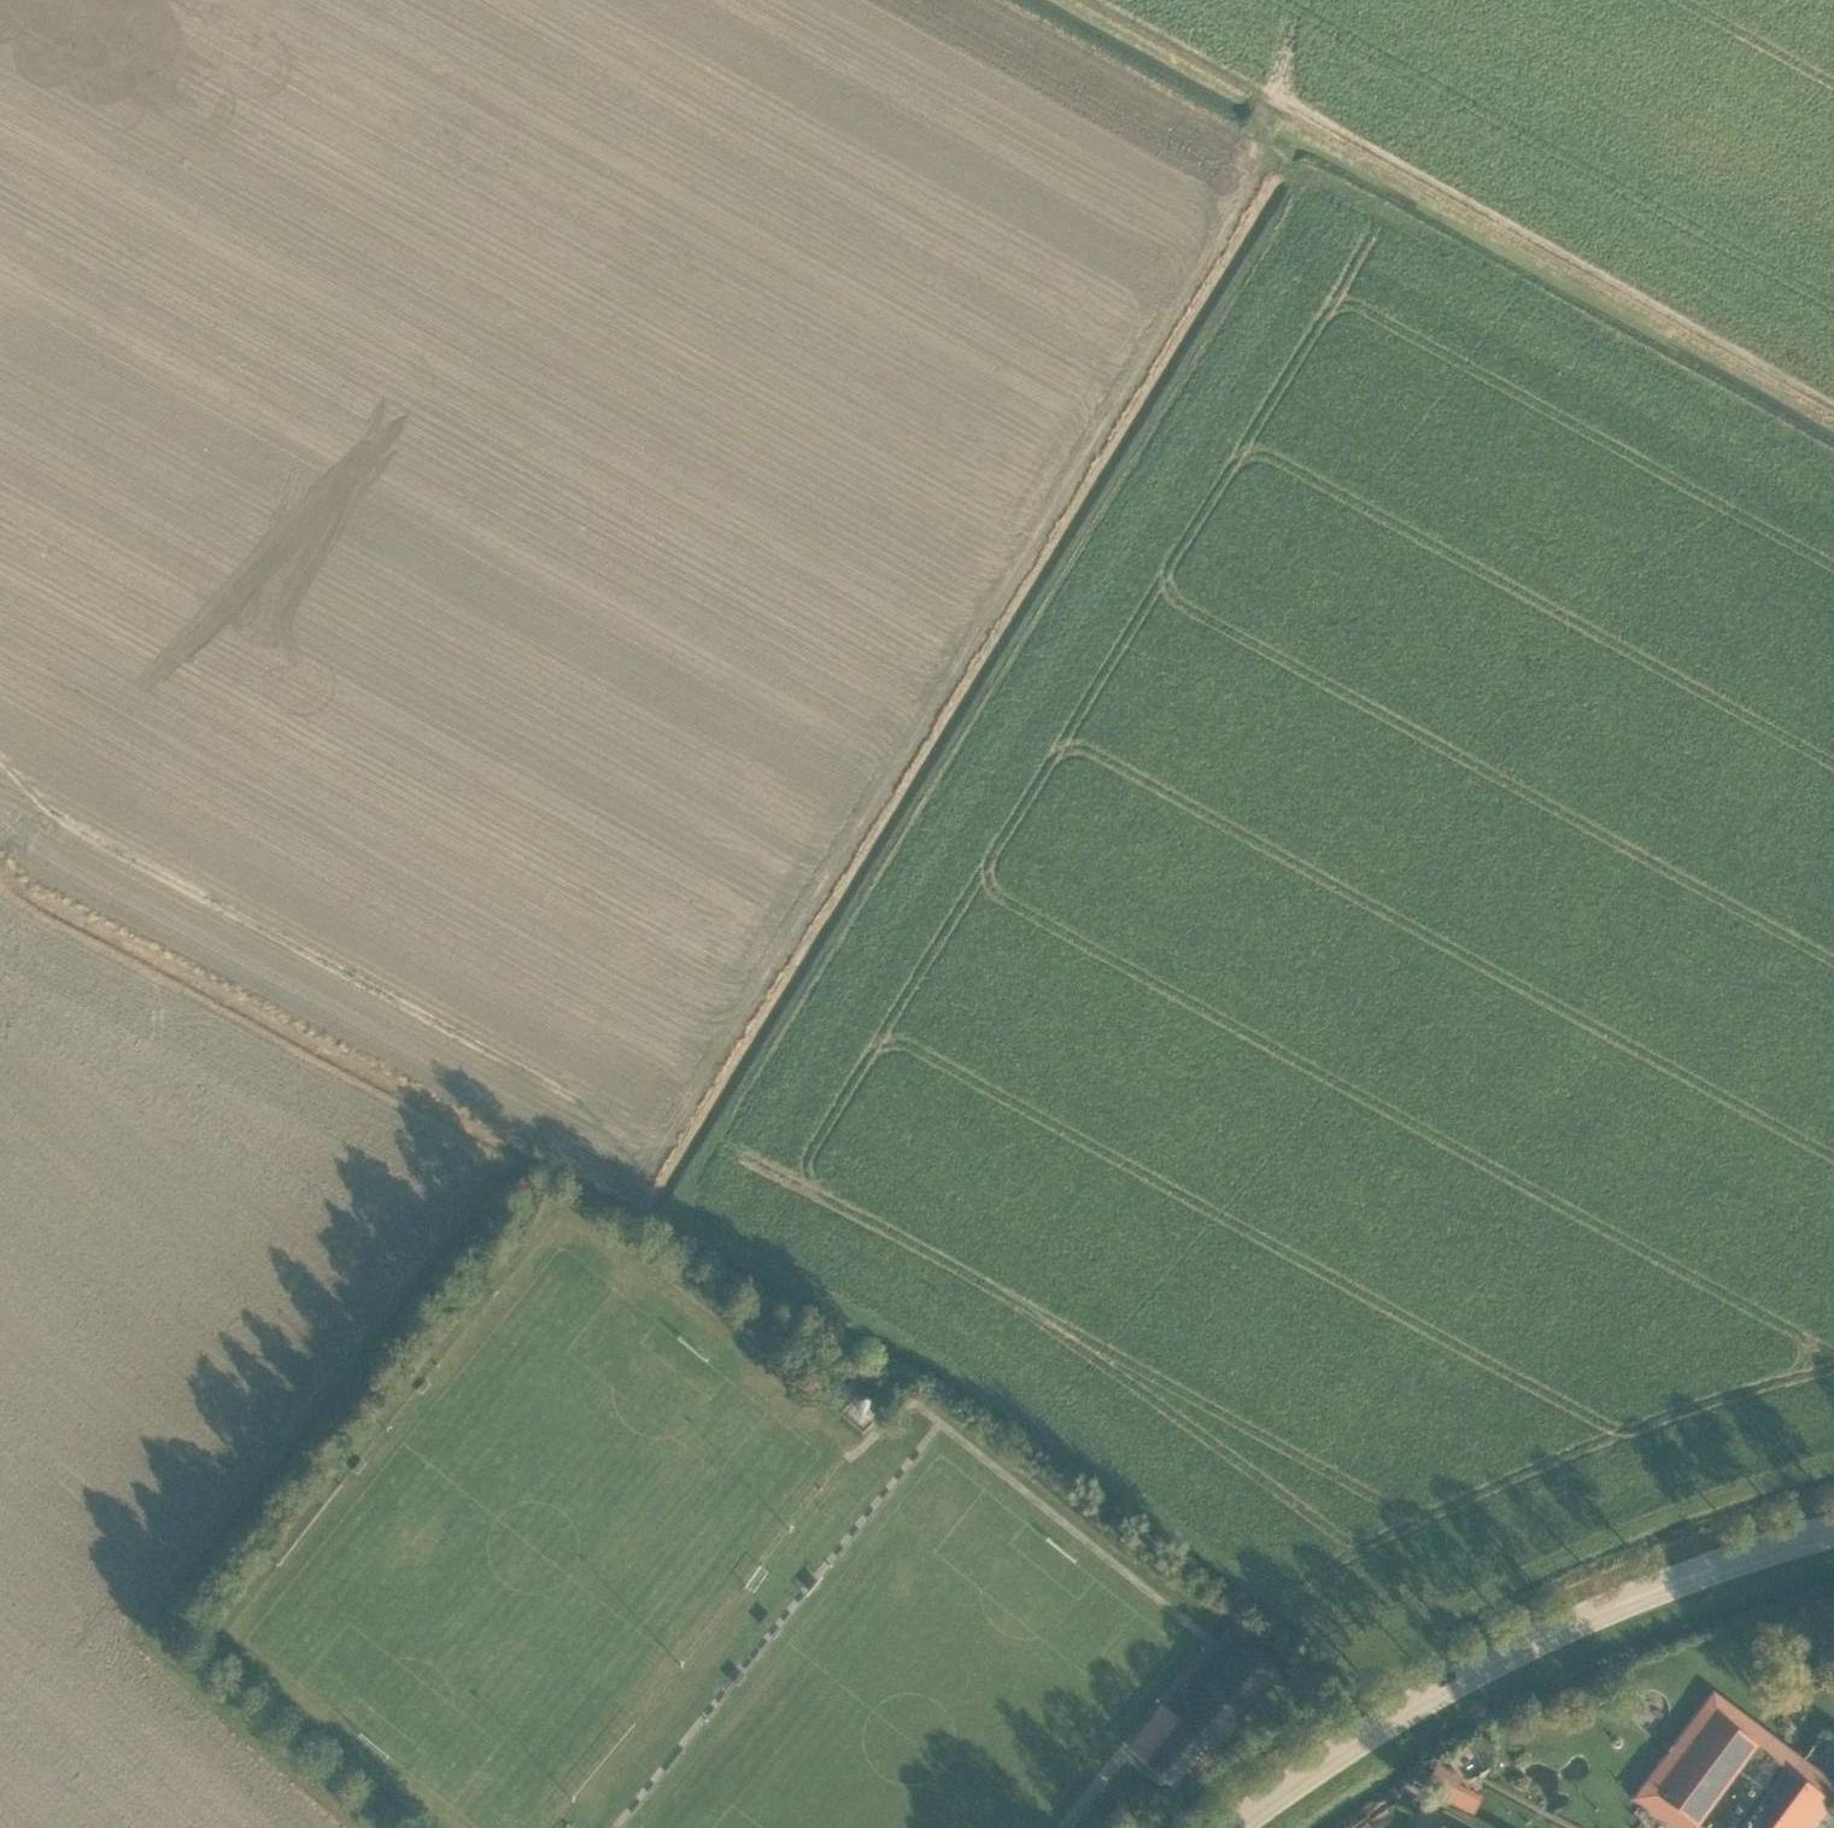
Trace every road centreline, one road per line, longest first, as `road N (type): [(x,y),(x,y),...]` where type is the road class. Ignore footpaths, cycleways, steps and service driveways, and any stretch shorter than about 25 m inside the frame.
road 1 (tertiary): [(1239,1827),(1454,1685),(1643,1594),(1833,1531)]

